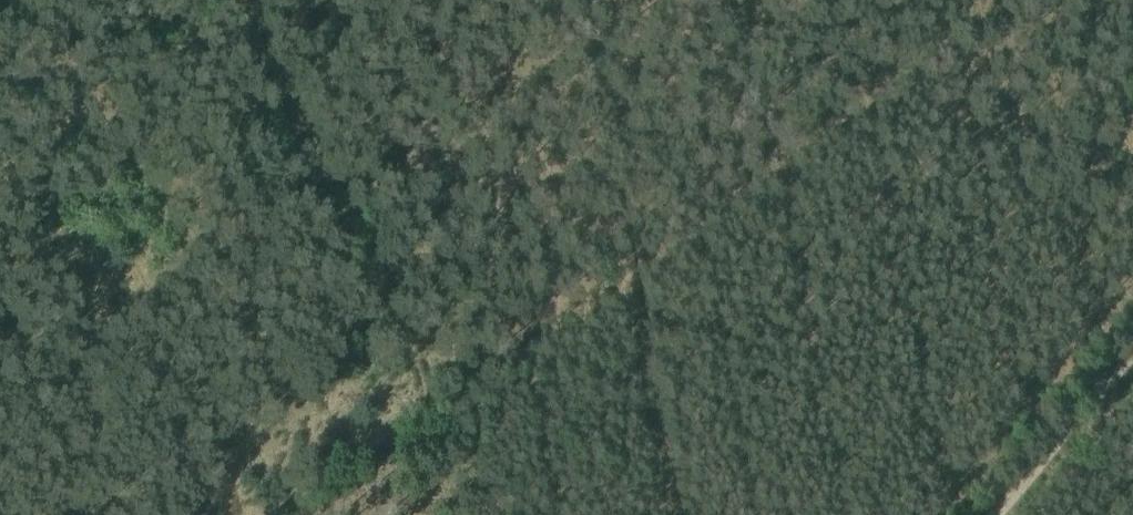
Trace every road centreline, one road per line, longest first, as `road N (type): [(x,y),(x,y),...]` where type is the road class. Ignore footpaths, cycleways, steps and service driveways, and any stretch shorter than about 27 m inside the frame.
road 1 (track): [(481,514),(232,0)]
road 2 (track): [(1132,349),(992,514)]

